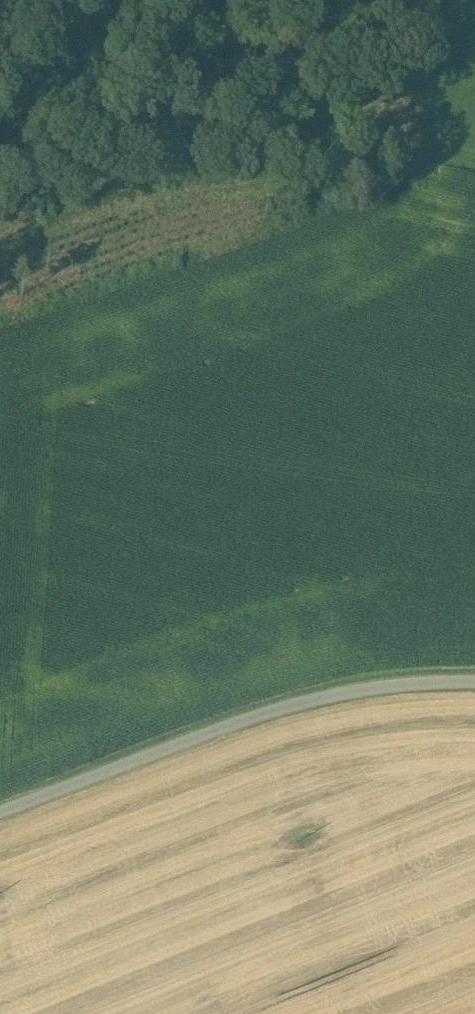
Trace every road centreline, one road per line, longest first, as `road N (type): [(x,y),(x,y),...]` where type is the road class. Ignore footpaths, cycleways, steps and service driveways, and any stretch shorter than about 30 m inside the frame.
road 1 (unclassified): [(0,813),(289,707),(389,687),(474,682)]

